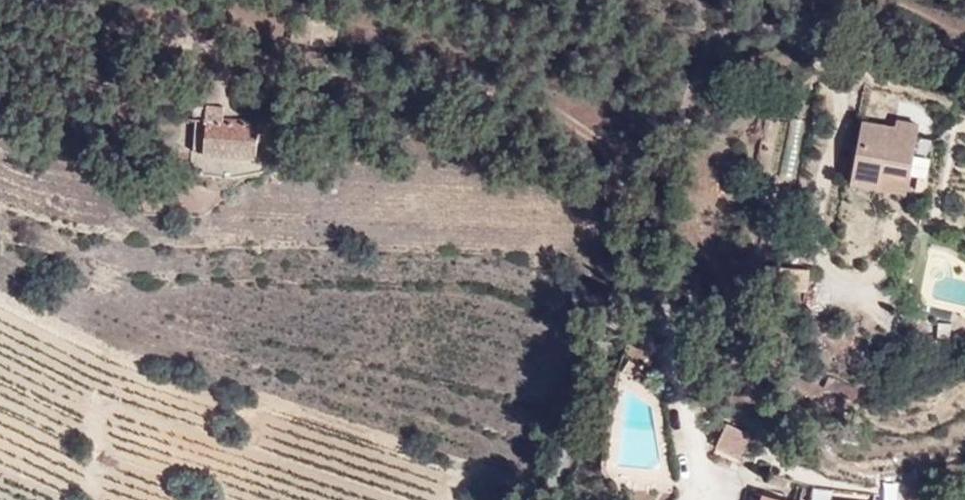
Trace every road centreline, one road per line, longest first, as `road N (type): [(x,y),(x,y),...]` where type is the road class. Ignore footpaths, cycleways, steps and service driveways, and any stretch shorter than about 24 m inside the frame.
road 1 (unclassified): [(546,499),(707,0)]

